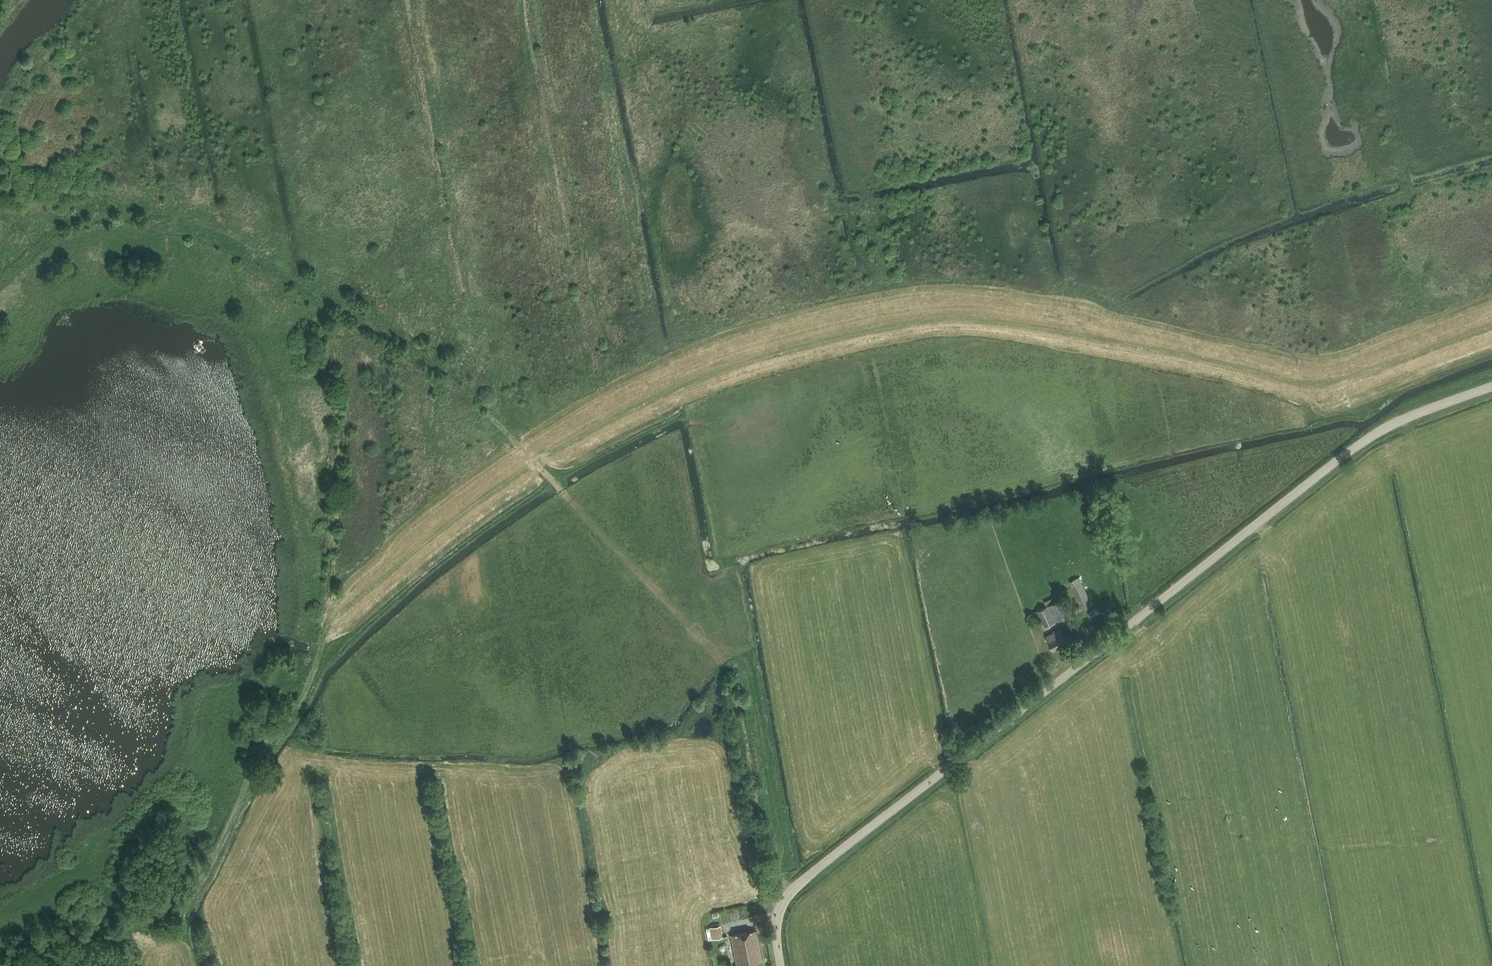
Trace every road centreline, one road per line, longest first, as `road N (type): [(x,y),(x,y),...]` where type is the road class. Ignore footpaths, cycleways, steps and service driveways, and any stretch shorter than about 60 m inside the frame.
road 1 (unclassified): [(781,965),(775,923),(797,885),(1369,436),(1491,387)]

